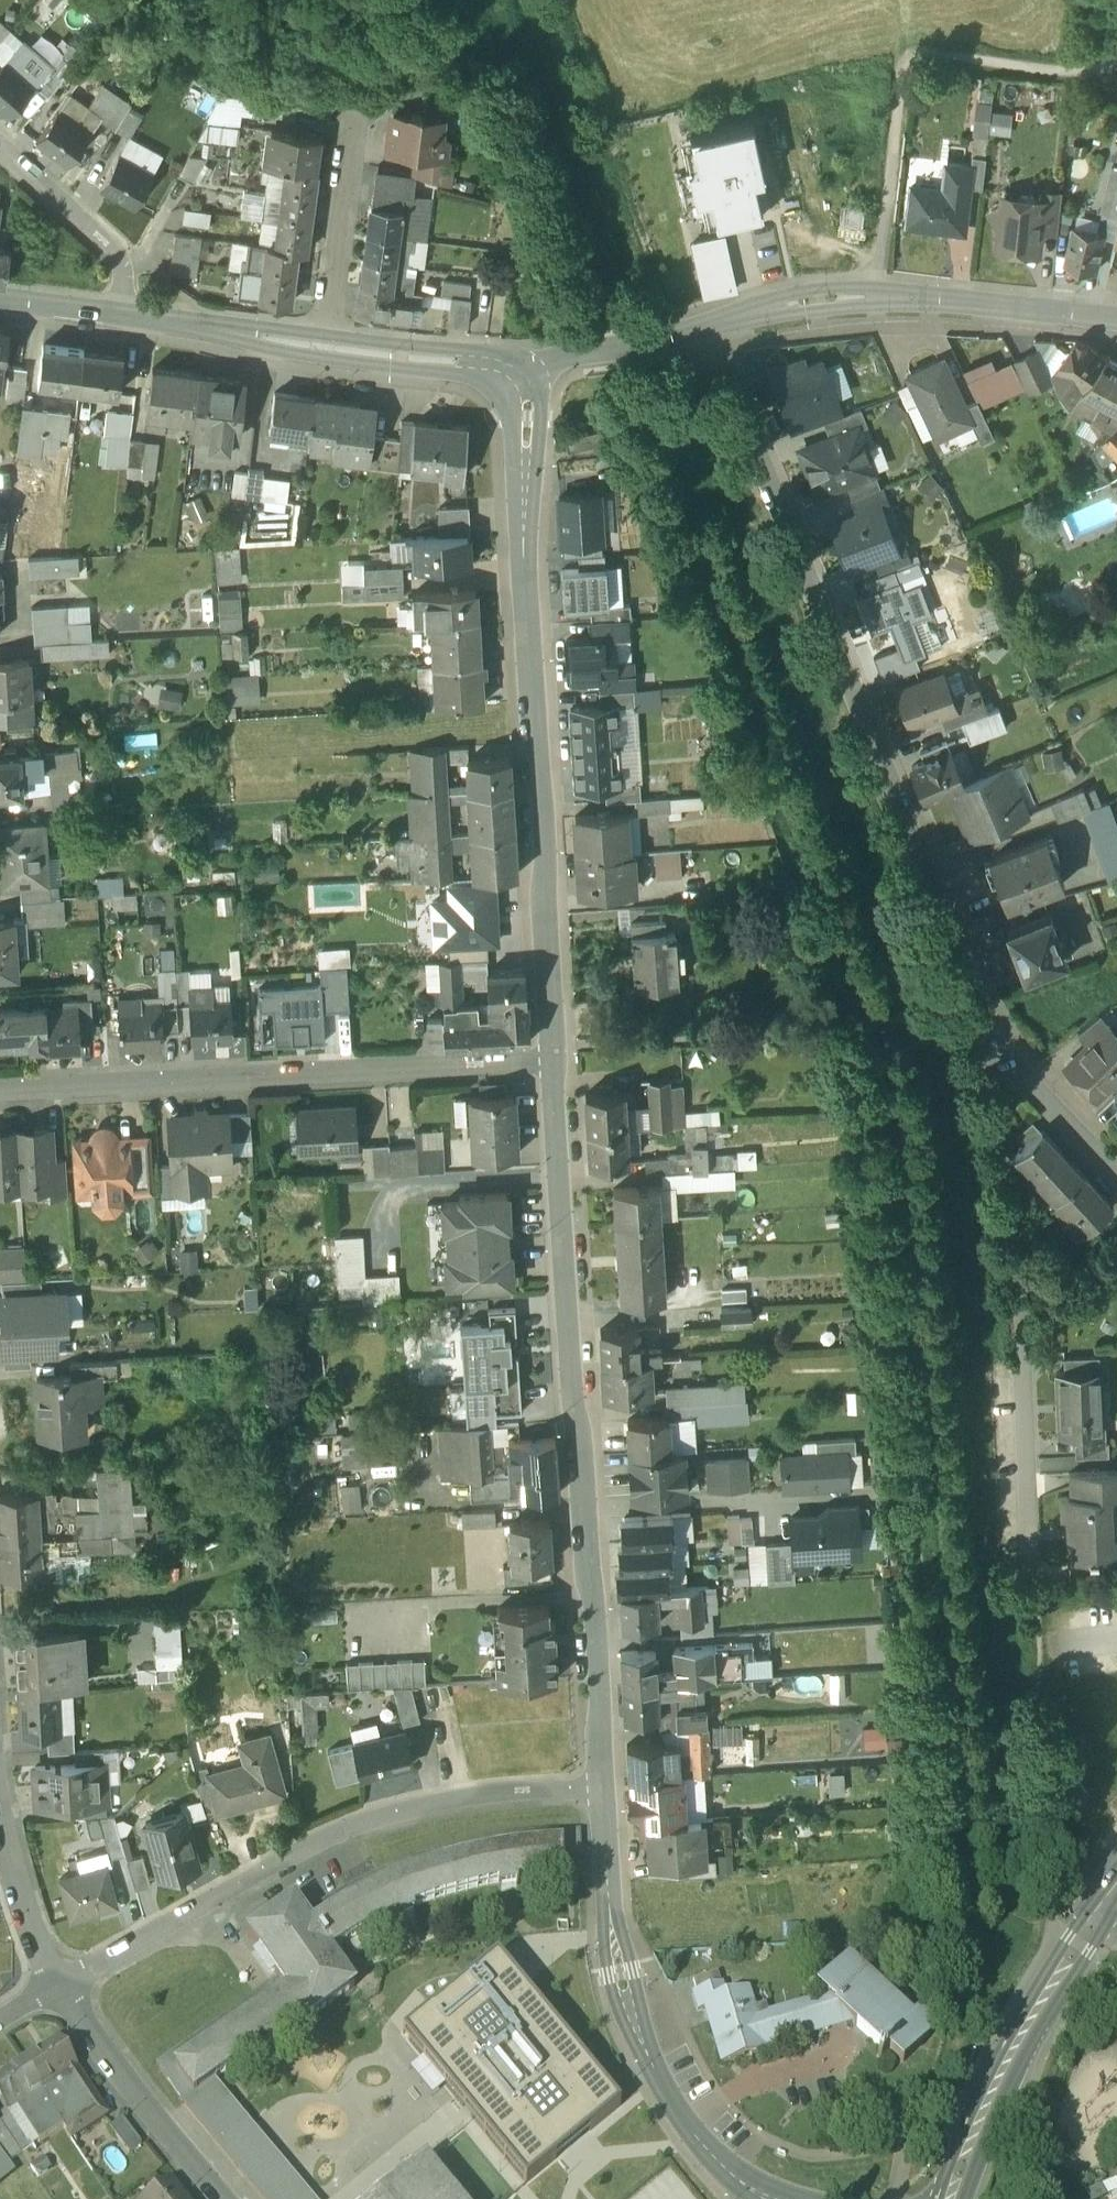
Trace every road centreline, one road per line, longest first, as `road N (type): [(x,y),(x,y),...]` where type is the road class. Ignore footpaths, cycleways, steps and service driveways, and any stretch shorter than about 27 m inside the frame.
road 1 (residential): [(720,320),(719,348),(995,1030),(1020,1071),(1116,1176)]
road 2 (residential): [(601,1789),(554,1057)]
road 3 (residential): [(554,1057),(520,377)]
road 4 (residential): [(66,1984),(305,1843),(379,1815),(526,1789),(601,1789)]
road 5 (residential): [(554,1057),(0,1091)]
road 6 (residential): [(777,2198),(707,2154),(643,2065),(624,2011),(608,1921),(601,1789)]
road 7 (track): [(1116,65),(1069,74),(924,58),(902,68),(876,294)]
road 8 (secondary): [(1116,318),(876,294),(720,320)]
road 9 (secondary): [(946,2198),(981,2106),(1096,1915)]
road 10 (residential): [(66,1984),(99,2046),(228,2198)]
road 11 (residential): [(328,348),(357,109)]
road 12 (residential): [(125,313),(125,266),(0,145)]
road 13 (secondary): [(720,320),(520,377)]
road 14 (secondary): [(328,348),(125,313)]
road 15 (secondary): [(520,377),(496,365),(328,348)]
road 16 (residential): [(0,1821),(19,1901),(66,1984)]
road 17 (secondary): [(125,313),(0,298)]

